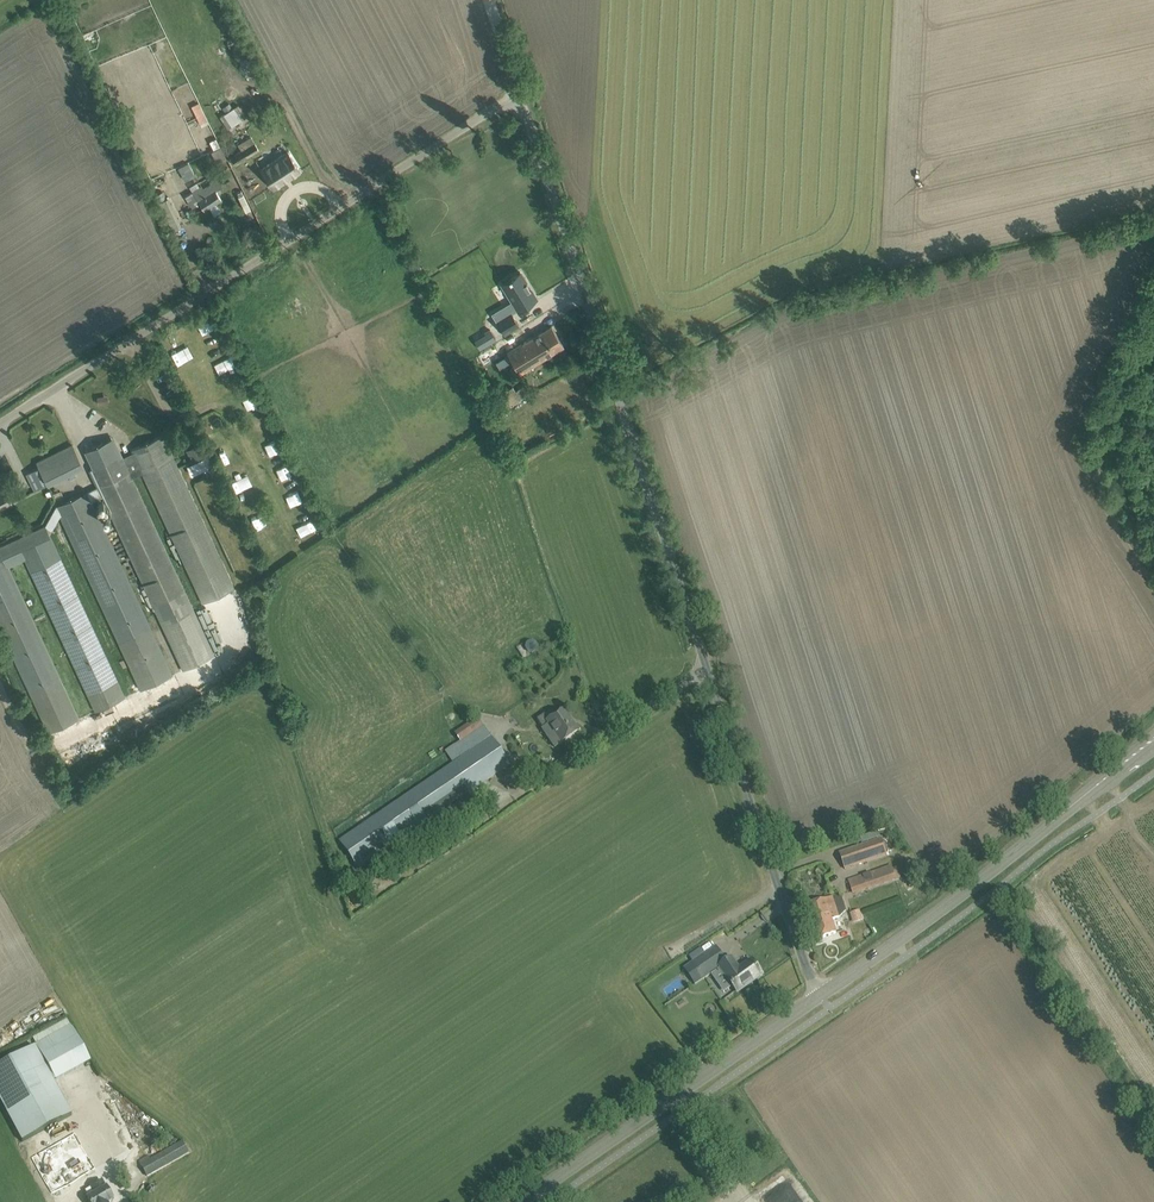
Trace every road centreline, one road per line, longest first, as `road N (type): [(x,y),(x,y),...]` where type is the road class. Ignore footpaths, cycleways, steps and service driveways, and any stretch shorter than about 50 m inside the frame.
road 1 (unclassified): [(818,998),(520,96)]
road 2 (unclassified): [(0,423),(520,96)]
road 3 (tertiary): [(1153,742),(818,998)]
road 4 (tertiary): [(818,998),(520,1201)]
road 5 (track): [(1153,331),(1096,492),(1153,592)]

